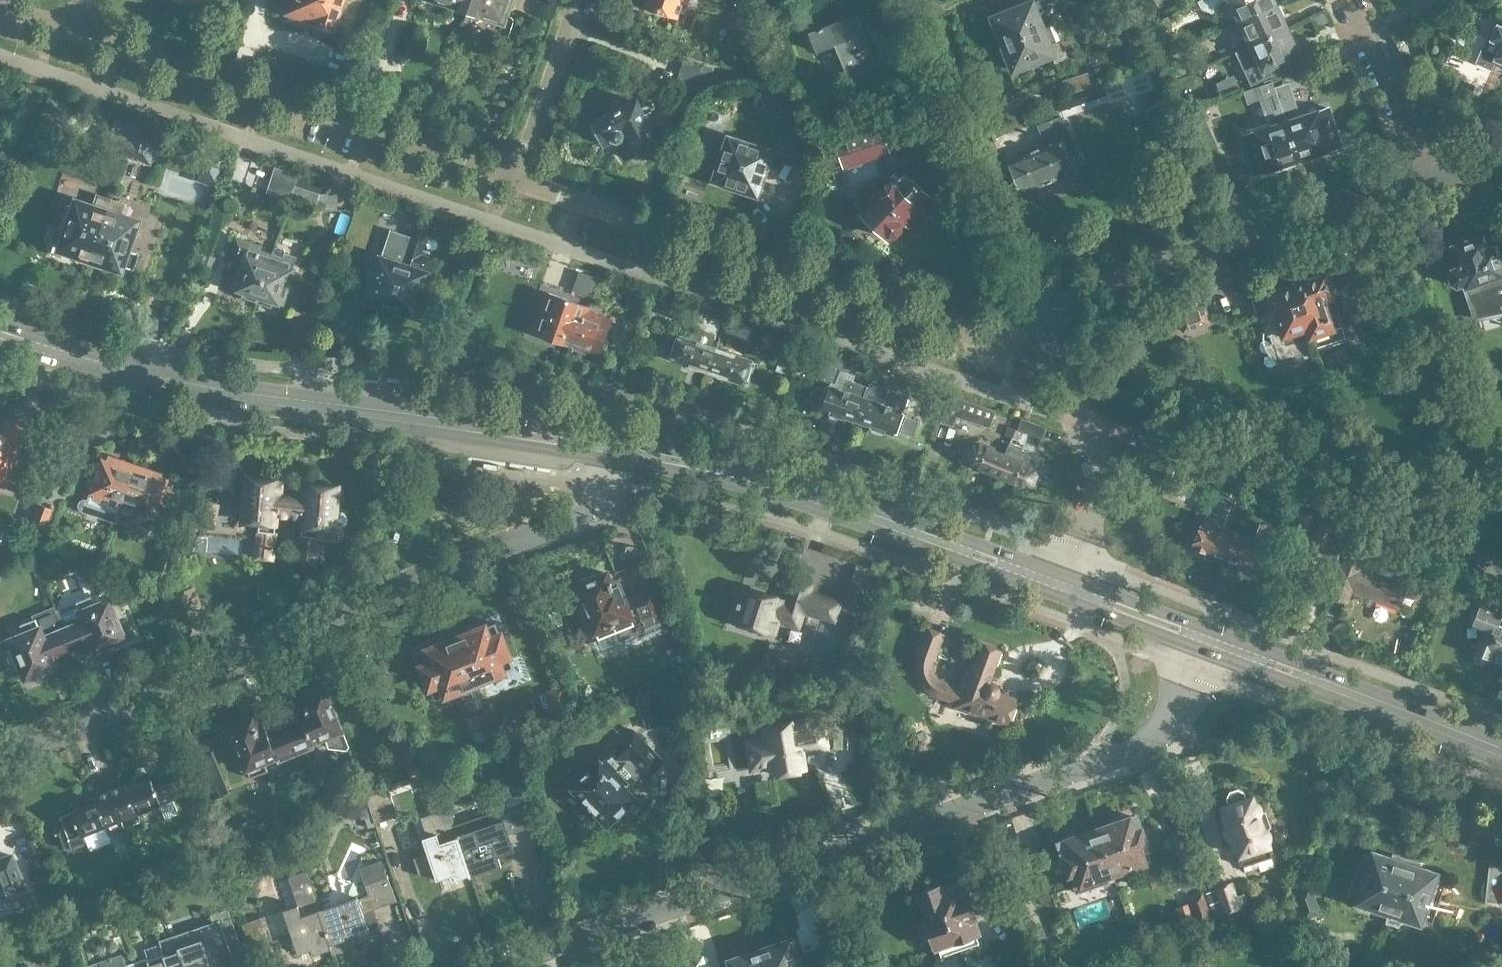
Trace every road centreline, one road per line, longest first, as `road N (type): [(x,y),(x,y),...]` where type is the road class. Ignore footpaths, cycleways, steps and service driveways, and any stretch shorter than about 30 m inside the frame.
road 1 (unclassified): [(1201,637),(1148,748),(498,966)]
road 2 (unclassified): [(0,745),(281,626),(560,530),(588,511),(617,451)]
road 3 (primary): [(617,451),(207,391),(0,335)]
road 4 (residential): [(1036,310),(997,340),(517,179)]
road 5 (primary): [(1069,587),(735,477),(617,451)]
road 6 (residential): [(517,179),(71,28)]
road 7 (residential): [(1429,178),(1036,310)]
road 8 (residential): [(1036,310),(917,0)]
road 9 (primary): [(1501,752),(1201,637)]
road 10 (residential): [(1069,587),(1092,479),(1079,418),(1036,310)]
road 11 (residential): [(1429,178),(1348,0)]
road 12 (residential): [(517,179),(579,0)]
road 13 (primary): [(1201,637),(1069,587)]

